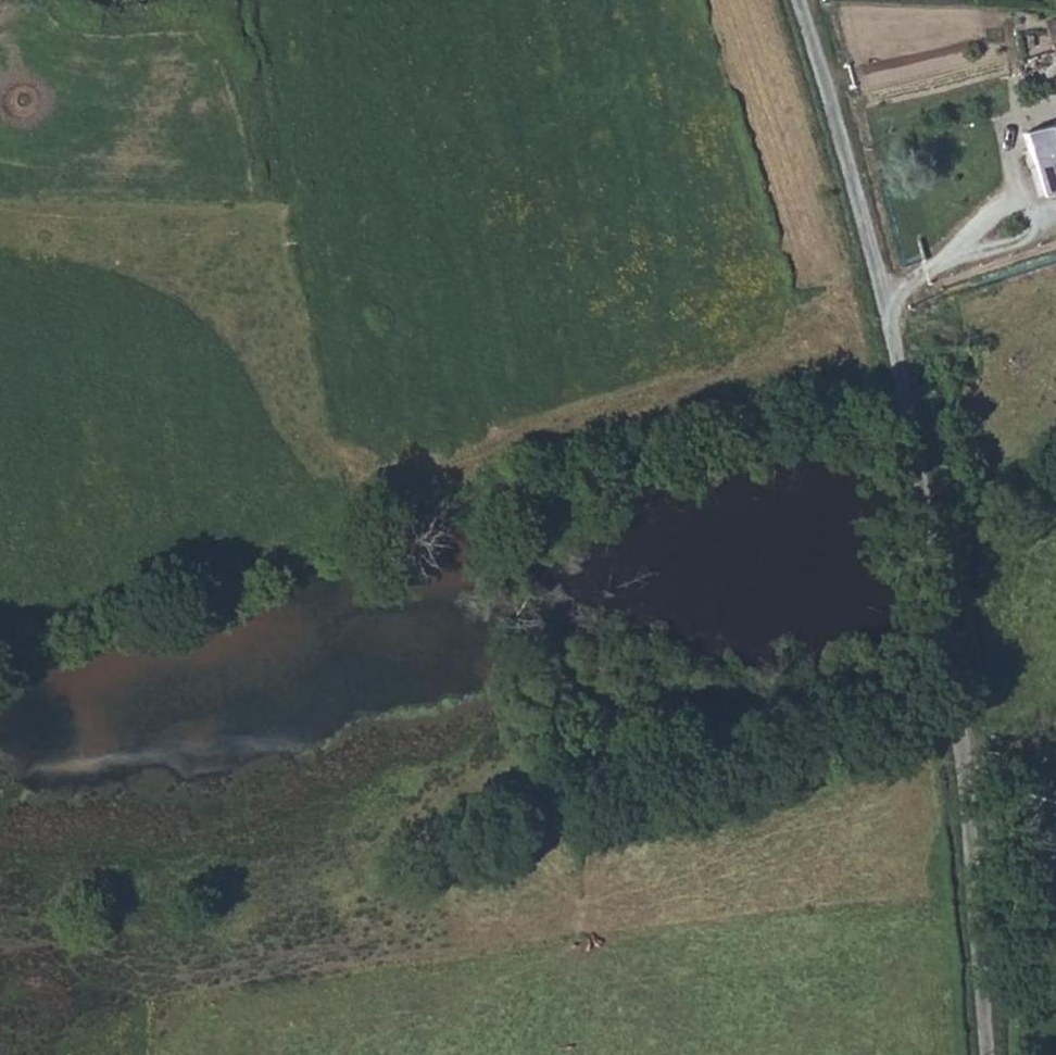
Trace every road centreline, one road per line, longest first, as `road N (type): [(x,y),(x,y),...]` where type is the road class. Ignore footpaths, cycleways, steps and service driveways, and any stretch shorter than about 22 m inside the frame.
road 1 (unclassified): [(987,1054),(960,641),(866,231),(797,0)]

